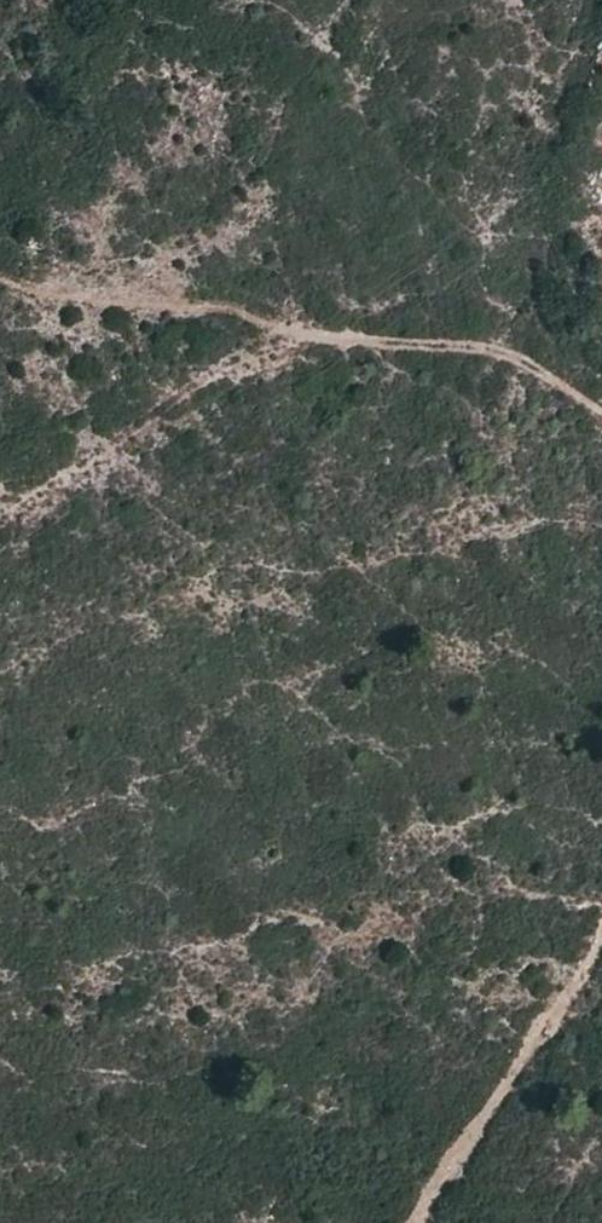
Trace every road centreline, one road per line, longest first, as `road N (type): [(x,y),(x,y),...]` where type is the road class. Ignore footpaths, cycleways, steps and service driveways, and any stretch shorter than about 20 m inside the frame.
road 1 (track): [(413,1222),(601,928)]

